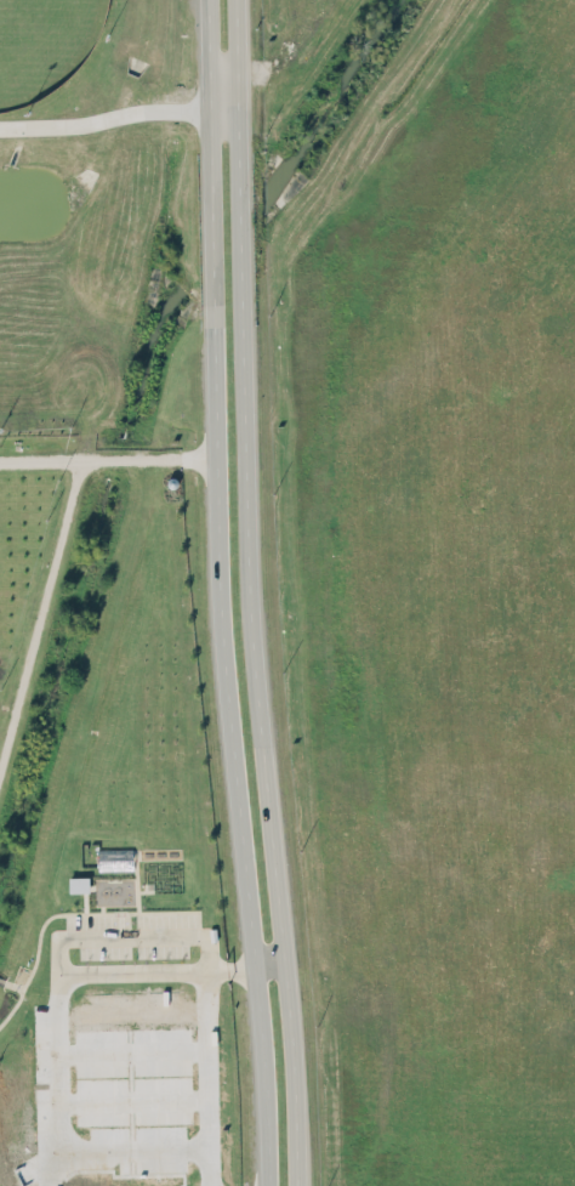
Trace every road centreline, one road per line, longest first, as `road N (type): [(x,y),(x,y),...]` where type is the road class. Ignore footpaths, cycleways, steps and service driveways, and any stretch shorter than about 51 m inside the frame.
road 1 (secondary): [(212,192),(224,682),(255,961),(267,1185)]
road 2 (secondary): [(298,1185),(286,953),(256,691),(239,193)]
road 3 (secondary): [(239,193),(235,0)]
road 4 (secondary): [(208,0),(212,192)]

